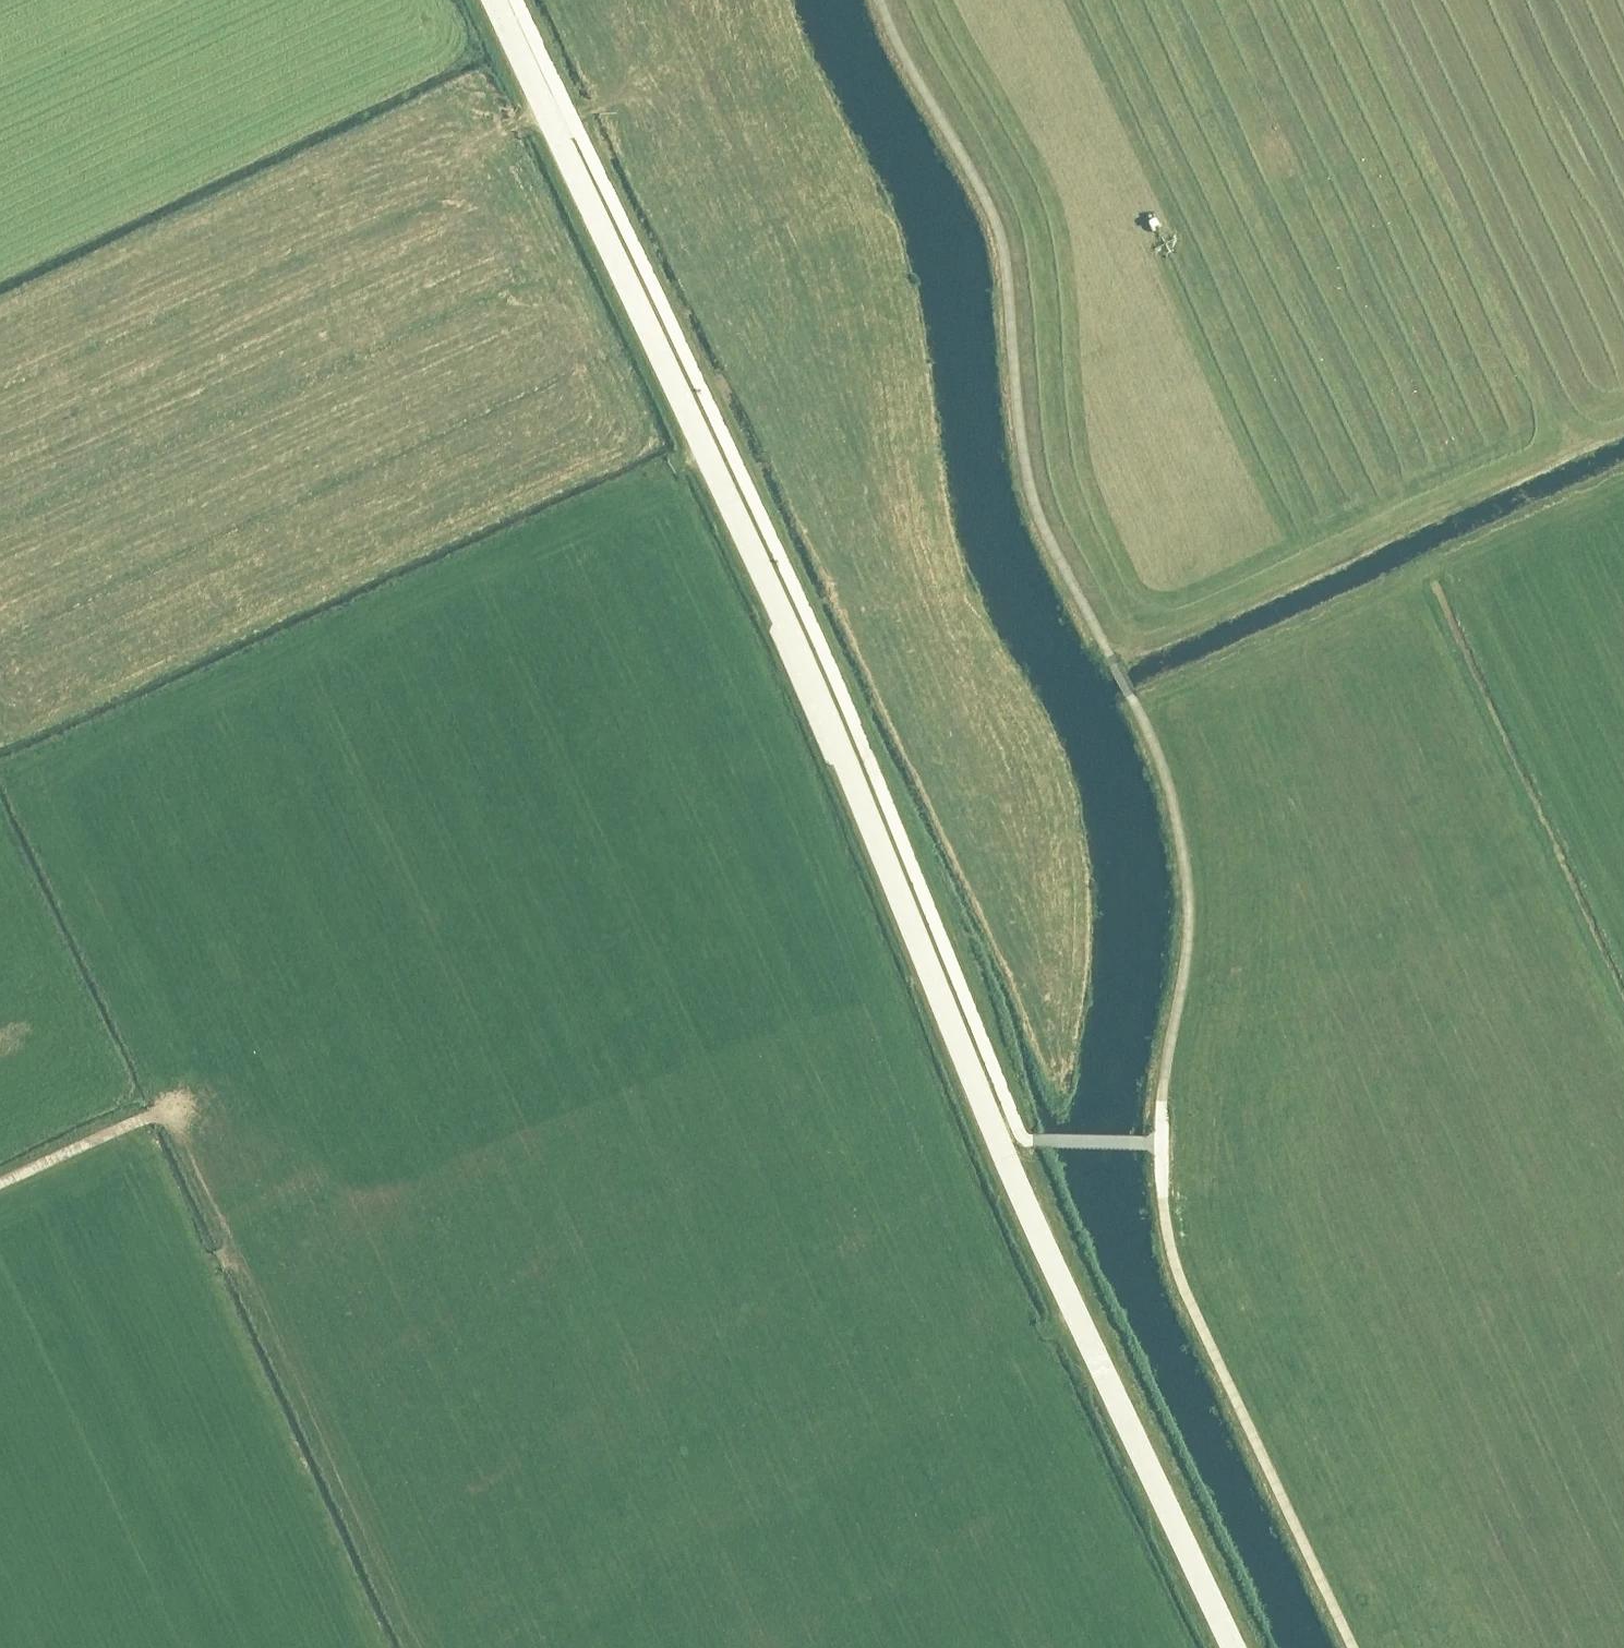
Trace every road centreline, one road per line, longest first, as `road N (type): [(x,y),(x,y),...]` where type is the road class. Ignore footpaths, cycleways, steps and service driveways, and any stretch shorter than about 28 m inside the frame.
road 1 (tertiary): [(1231,1647),(998,1145),(841,743),(490,0)]

